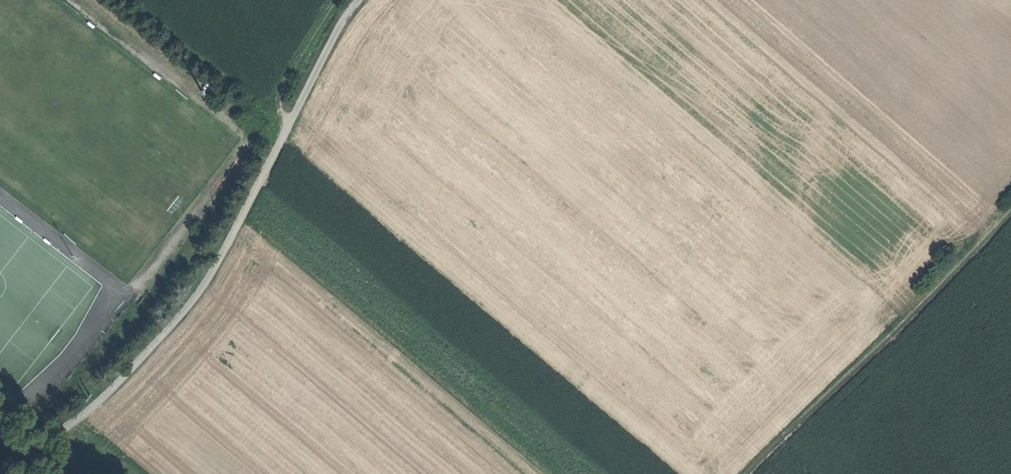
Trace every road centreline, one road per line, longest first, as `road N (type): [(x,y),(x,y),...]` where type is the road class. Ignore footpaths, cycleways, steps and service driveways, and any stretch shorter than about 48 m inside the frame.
road 1 (track): [(361,0),(201,293),(104,399),(31,455)]
road 2 (track): [(1010,191),(737,473)]

